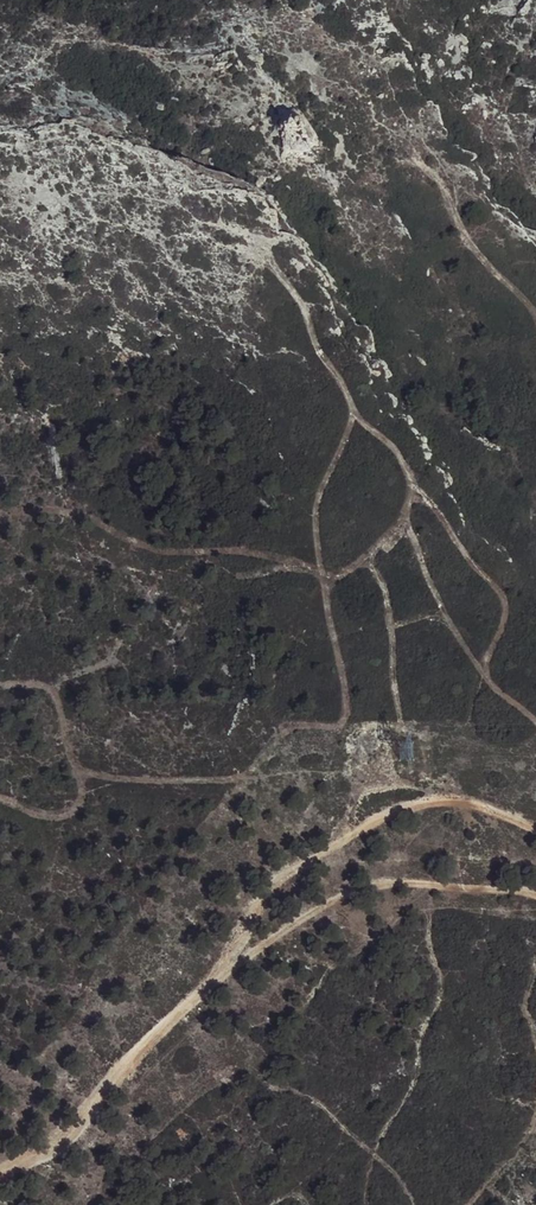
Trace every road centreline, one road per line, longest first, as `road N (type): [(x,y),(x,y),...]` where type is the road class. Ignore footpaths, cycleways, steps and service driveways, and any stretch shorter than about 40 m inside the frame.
road 1 (track): [(535,829),(461,798),(355,817),(271,882),(231,952),(64,1141),(0,1174)]

